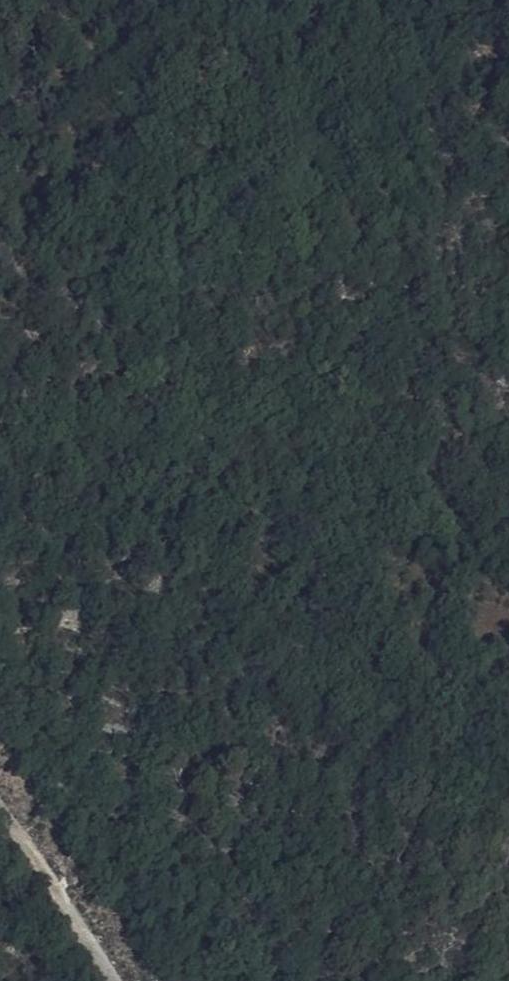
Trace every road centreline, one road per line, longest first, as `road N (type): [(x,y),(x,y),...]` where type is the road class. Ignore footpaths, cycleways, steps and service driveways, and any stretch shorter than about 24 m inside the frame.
road 1 (track): [(0,812),(121,980)]

